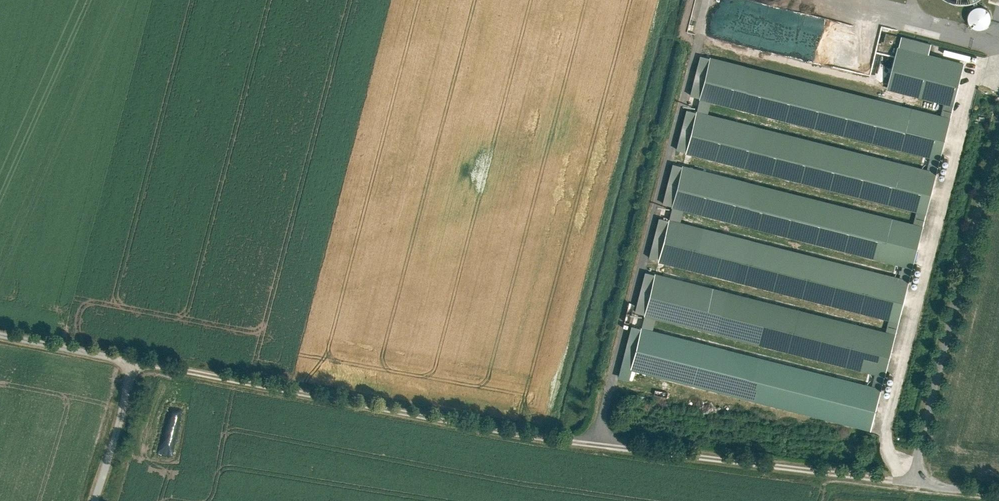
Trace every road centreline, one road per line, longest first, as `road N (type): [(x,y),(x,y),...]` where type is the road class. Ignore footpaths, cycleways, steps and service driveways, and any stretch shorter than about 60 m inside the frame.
road 1 (track): [(135,361),(461,424),(772,466)]
road 2 (unclassified): [(920,484),(918,448),(998,131)]
road 3 (track): [(998,493),(772,466)]
road 4 (track): [(94,500),(135,361)]
road 5 (track): [(135,361),(0,336)]

